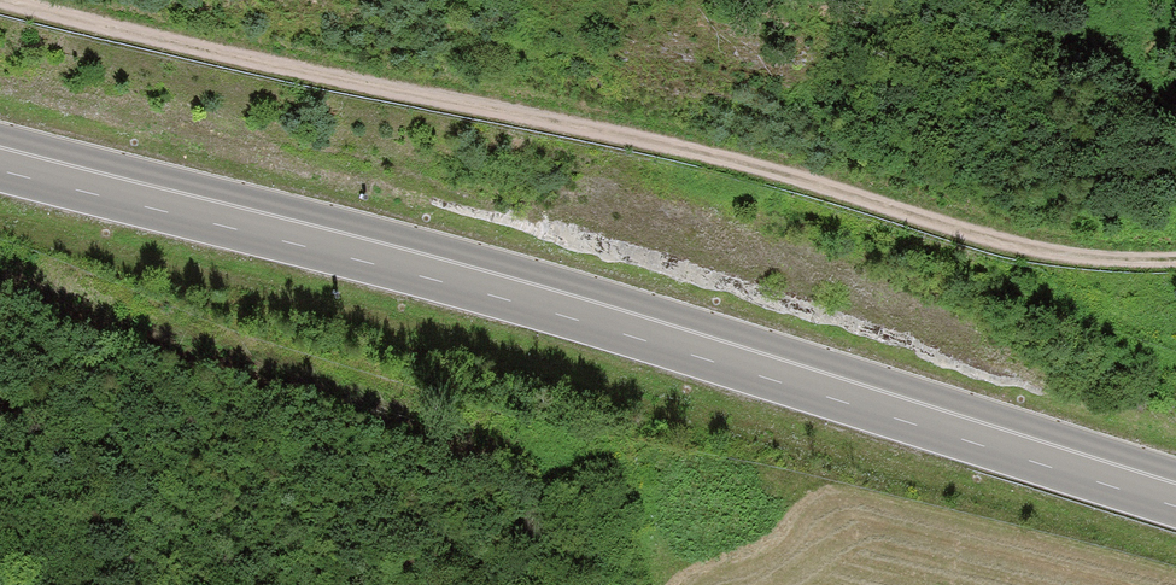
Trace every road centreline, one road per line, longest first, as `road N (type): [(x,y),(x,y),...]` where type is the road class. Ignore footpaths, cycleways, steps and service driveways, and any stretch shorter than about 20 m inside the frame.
road 1 (trunk): [(0,151),(476,278),(1175,496)]
road 2 (track): [(1175,257),(1043,249),(725,155),(31,0)]

